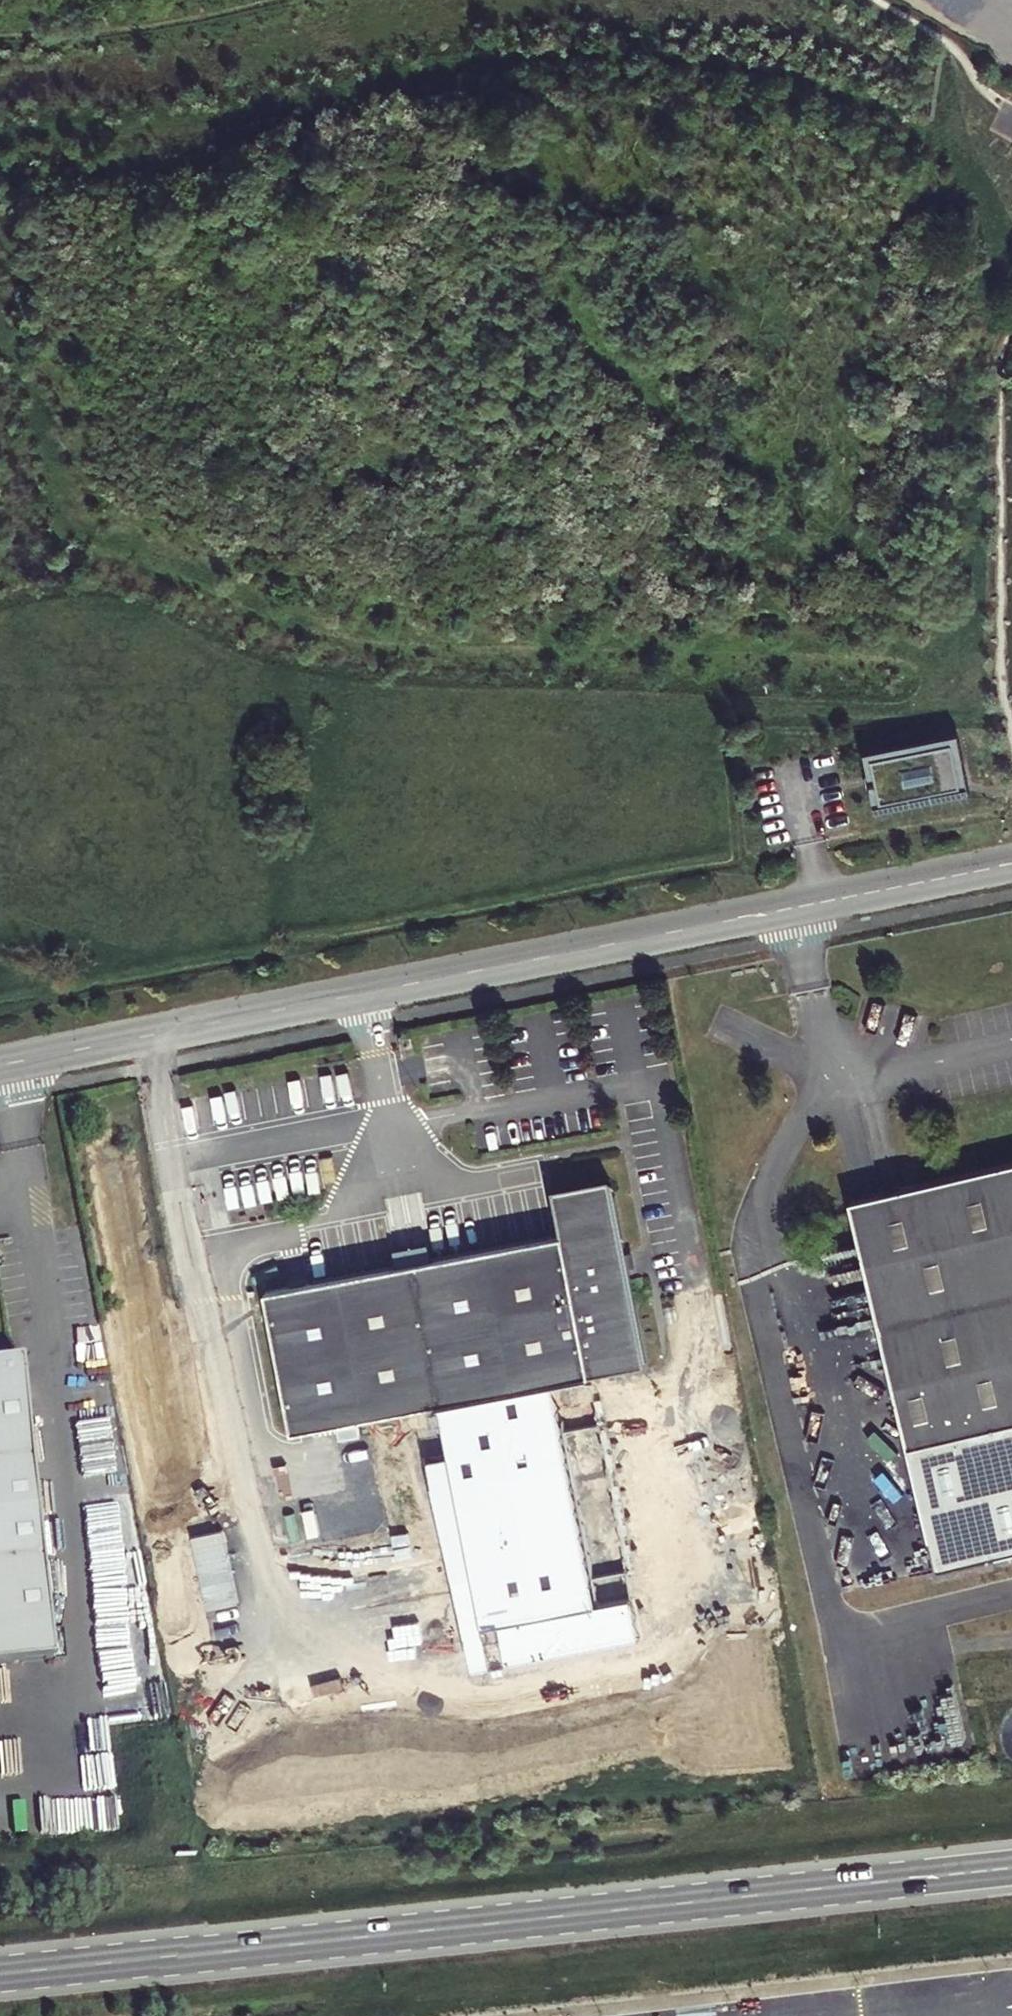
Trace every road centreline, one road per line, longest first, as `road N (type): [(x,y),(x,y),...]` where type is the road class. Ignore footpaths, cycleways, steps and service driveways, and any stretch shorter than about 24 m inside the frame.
road 1 (unclassified): [(1011,869),(0,1073)]
road 2 (primary): [(0,1977),(1011,1869)]

